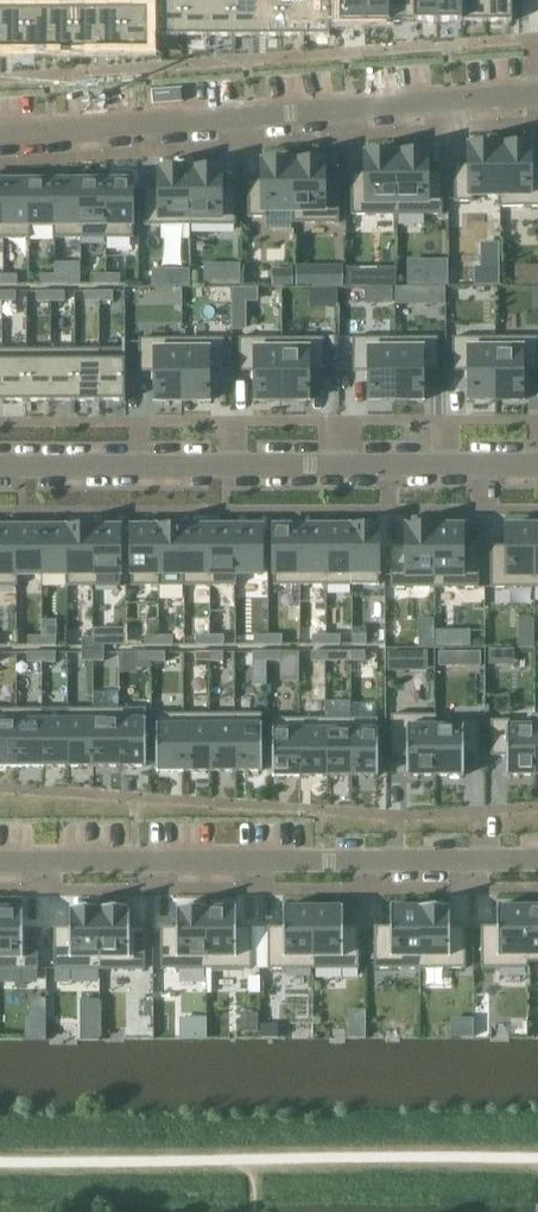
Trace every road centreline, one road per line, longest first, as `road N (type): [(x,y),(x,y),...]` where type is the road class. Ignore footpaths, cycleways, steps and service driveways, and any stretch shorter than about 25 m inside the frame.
road 1 (residential): [(0,132),(537,94)]
road 2 (residential): [(537,858),(0,858)]
road 3 (residential): [(0,468),(537,468)]

